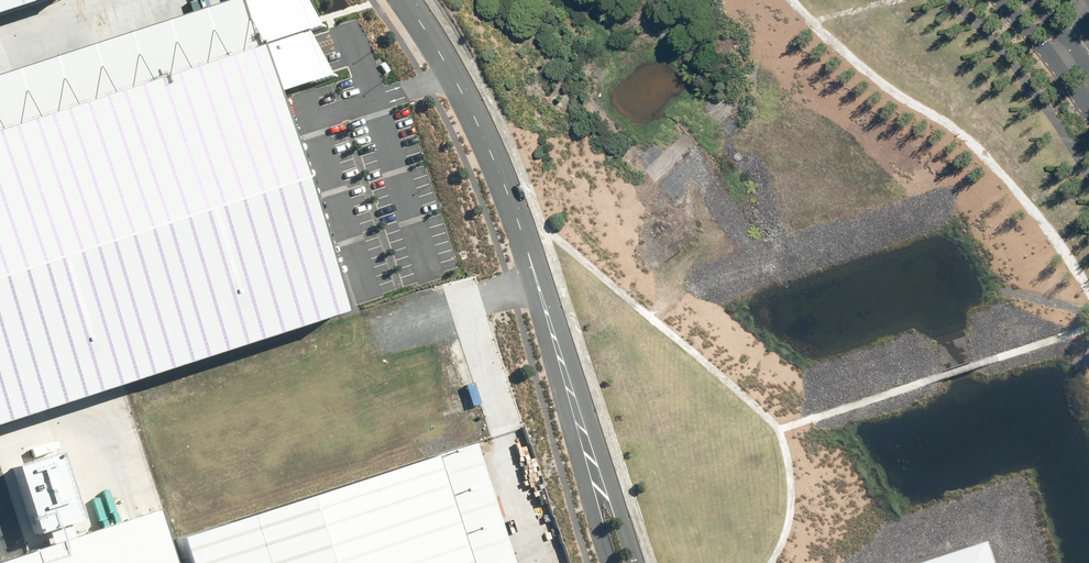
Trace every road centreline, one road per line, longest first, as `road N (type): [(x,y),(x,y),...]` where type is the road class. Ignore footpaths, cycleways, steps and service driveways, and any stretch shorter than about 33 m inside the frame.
road 1 (unclassified): [(404,0),(467,105),(512,211),(585,455)]
road 2 (unclassified): [(1088,109),(1000,0)]
road 3 (unclassified): [(585,455),(638,562)]

